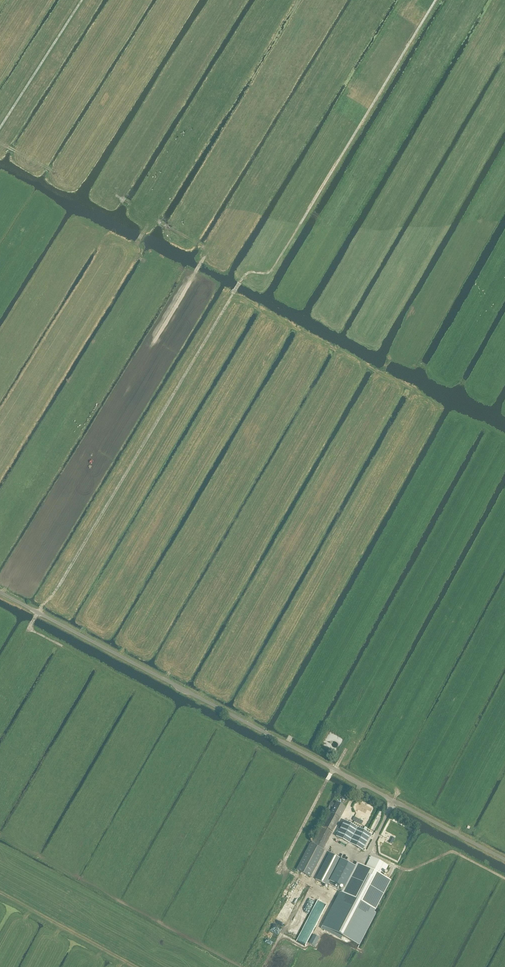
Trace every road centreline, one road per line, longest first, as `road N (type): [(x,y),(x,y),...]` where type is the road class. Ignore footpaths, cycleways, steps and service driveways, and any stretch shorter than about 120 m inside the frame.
road 1 (track): [(0,676),(241,282),(273,269),(436,0)]
road 2 (unclassified): [(504,860),(0,593)]
road 3 (track): [(504,456),(332,772)]
road 4 (track): [(410,423),(421,397),(413,390),(231,298)]
road 5 (track): [(136,966),(0,889)]
road 6 (track): [(0,128),(82,0)]
road 7 (track): [(309,885),(282,868),(332,772)]
road 8 (track): [(29,629),(141,689)]

